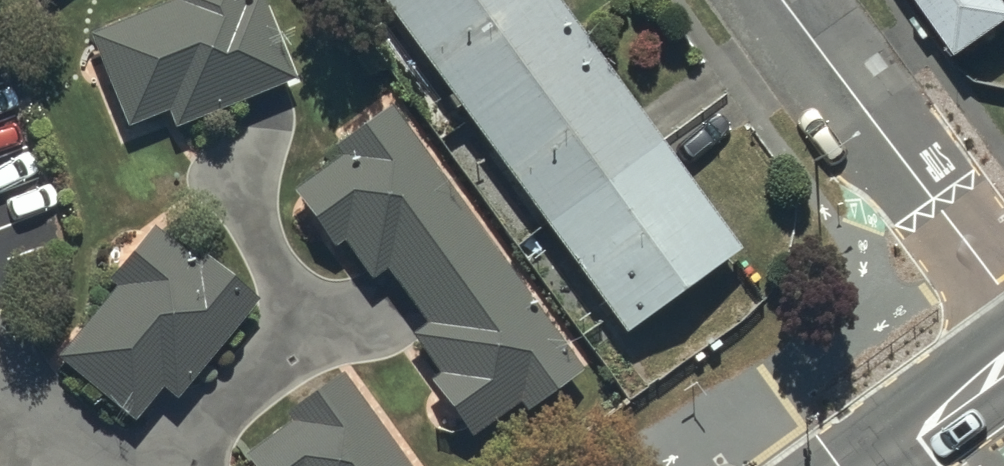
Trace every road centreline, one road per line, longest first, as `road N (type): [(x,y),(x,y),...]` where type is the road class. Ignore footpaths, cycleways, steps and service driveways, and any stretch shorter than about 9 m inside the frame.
road 1 (residential): [(1003,294),(782,0)]
road 2 (secondary): [(864,465),(1003,364)]

